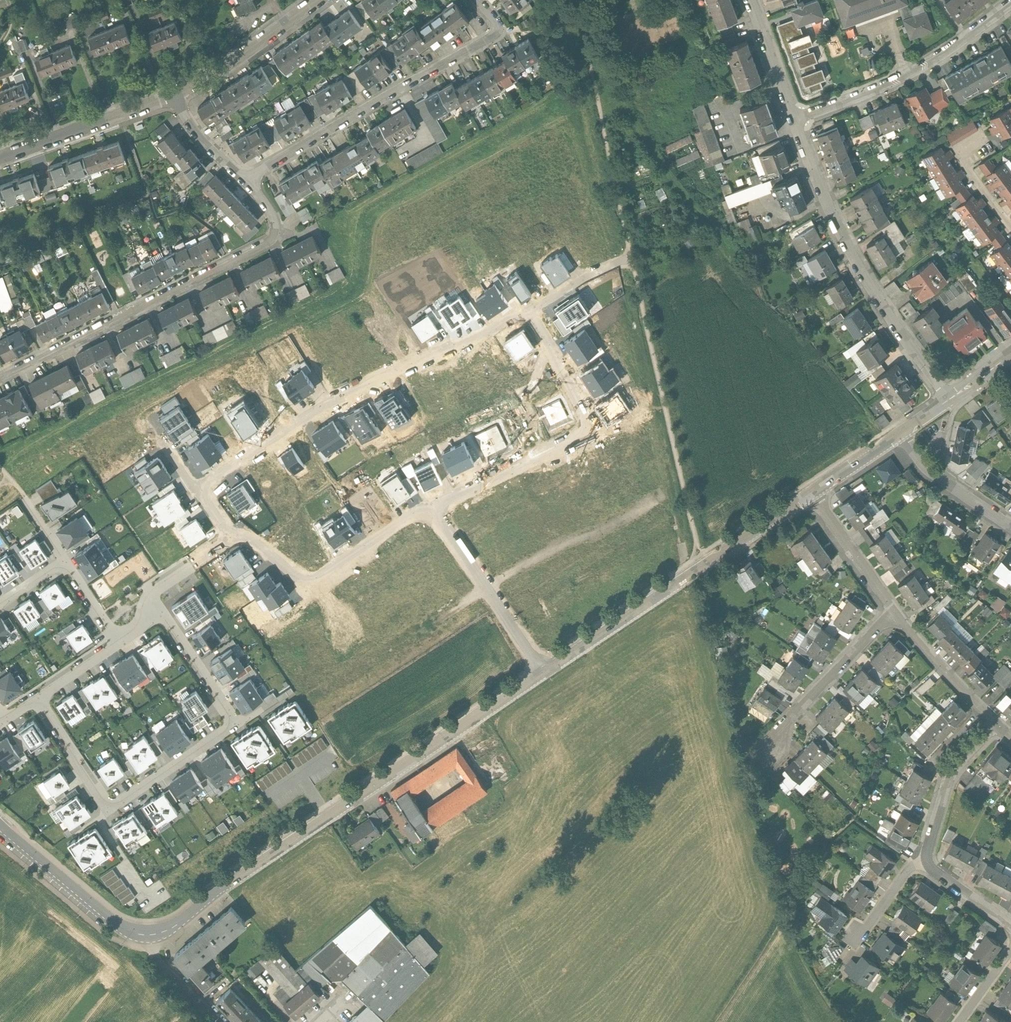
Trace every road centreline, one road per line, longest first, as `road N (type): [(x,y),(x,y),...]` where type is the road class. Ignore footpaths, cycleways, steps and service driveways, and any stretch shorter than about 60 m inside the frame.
road 1 (tertiary): [(150,936),(543,673)]
road 2 (residential): [(36,700),(112,804),(226,727),(227,711),(172,627),(148,611)]
road 3 (residential): [(532,309),(329,403),(196,491)]
road 4 (residential): [(248,182),(275,219),(277,239),(0,376)]
road 5 (residential): [(248,182),(491,38),(496,25),(476,0)]
road 6 (residential): [(949,398),(855,258),(795,120)]
road 7 (residential): [(433,507),(582,433),(585,417),(532,309)]
road 8 (residential): [(795,120),(923,65),(1010,2)]
road 9 (residential): [(231,540),(241,535),(303,583),(314,582),(433,507)]
road 10 (residential): [(543,673),(433,507)]
road 11 (tertiary): [(543,673),(704,561)]
road 12 (tertiary): [(0,826),(120,927),(150,936)]
road 13 (residential): [(0,159),(174,97)]
road 14 (residential): [(895,612),(773,742)]
road 15 (residential): [(174,97),(318,0)]
road 16 (track): [(715,1021),(800,888)]
road 17 (residential): [(928,860),(951,774),(995,725)]
road 18 (residential): [(995,725),(895,612)]
road 19 (residential): [(899,433),(923,468),(1010,528)]
road 20 (residential): [(895,612),(812,493)]
road 21 (residential): [(795,120),(748,0)]
road 22 (residential): [(704,561),(812,493)]
road 23 (residential): [(986,139),(959,155),(1010,229)]

